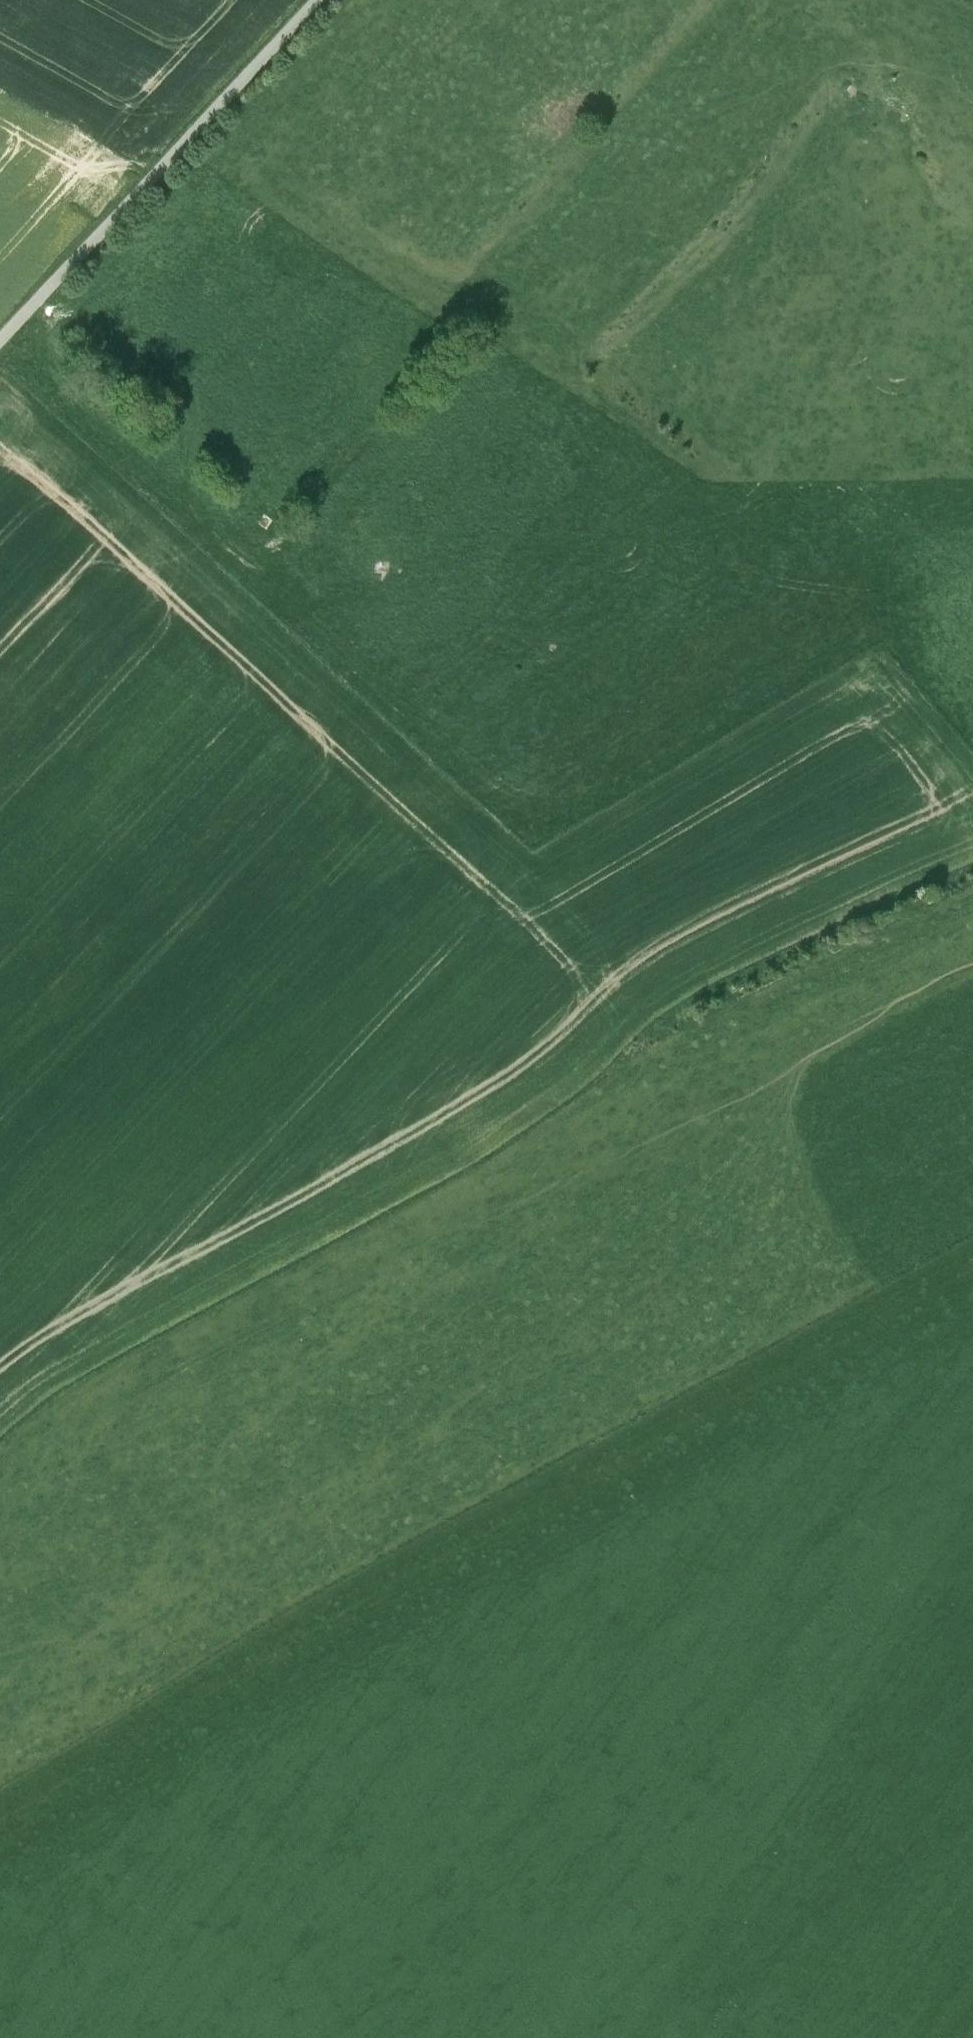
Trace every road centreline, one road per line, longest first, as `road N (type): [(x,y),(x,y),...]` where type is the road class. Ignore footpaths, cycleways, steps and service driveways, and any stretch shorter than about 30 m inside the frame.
road 1 (unclassified): [(313,0),(0,339)]

